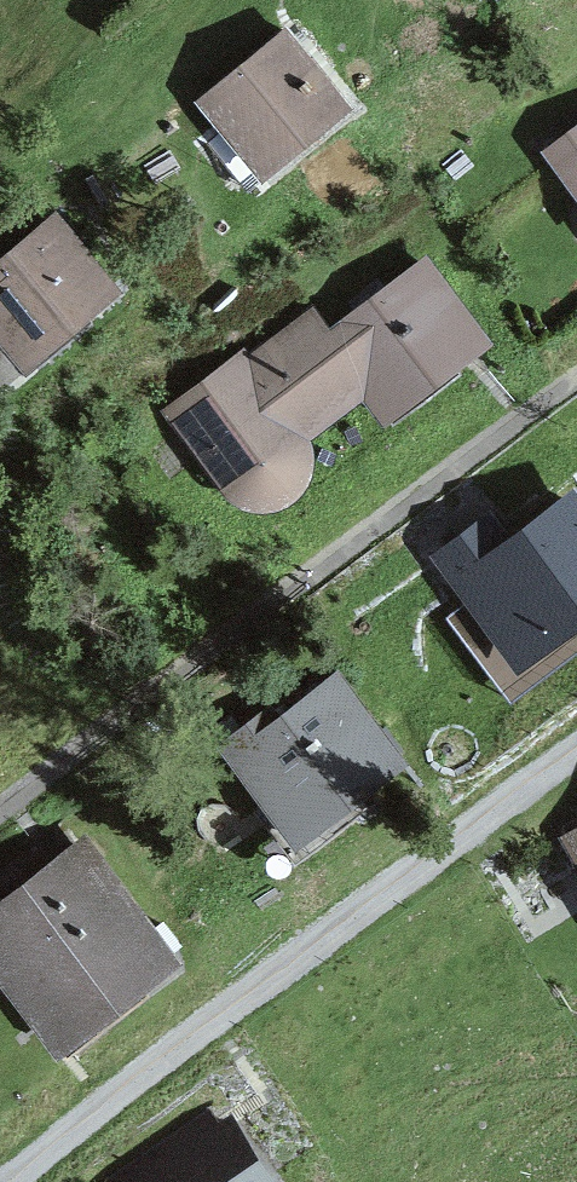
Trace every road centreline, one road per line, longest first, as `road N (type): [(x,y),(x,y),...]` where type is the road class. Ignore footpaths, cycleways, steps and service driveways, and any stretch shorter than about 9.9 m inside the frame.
road 1 (track): [(576,752),(5,1181)]
road 2 (track): [(444,472),(0,813)]
road 3 (track): [(444,472),(576,373)]

